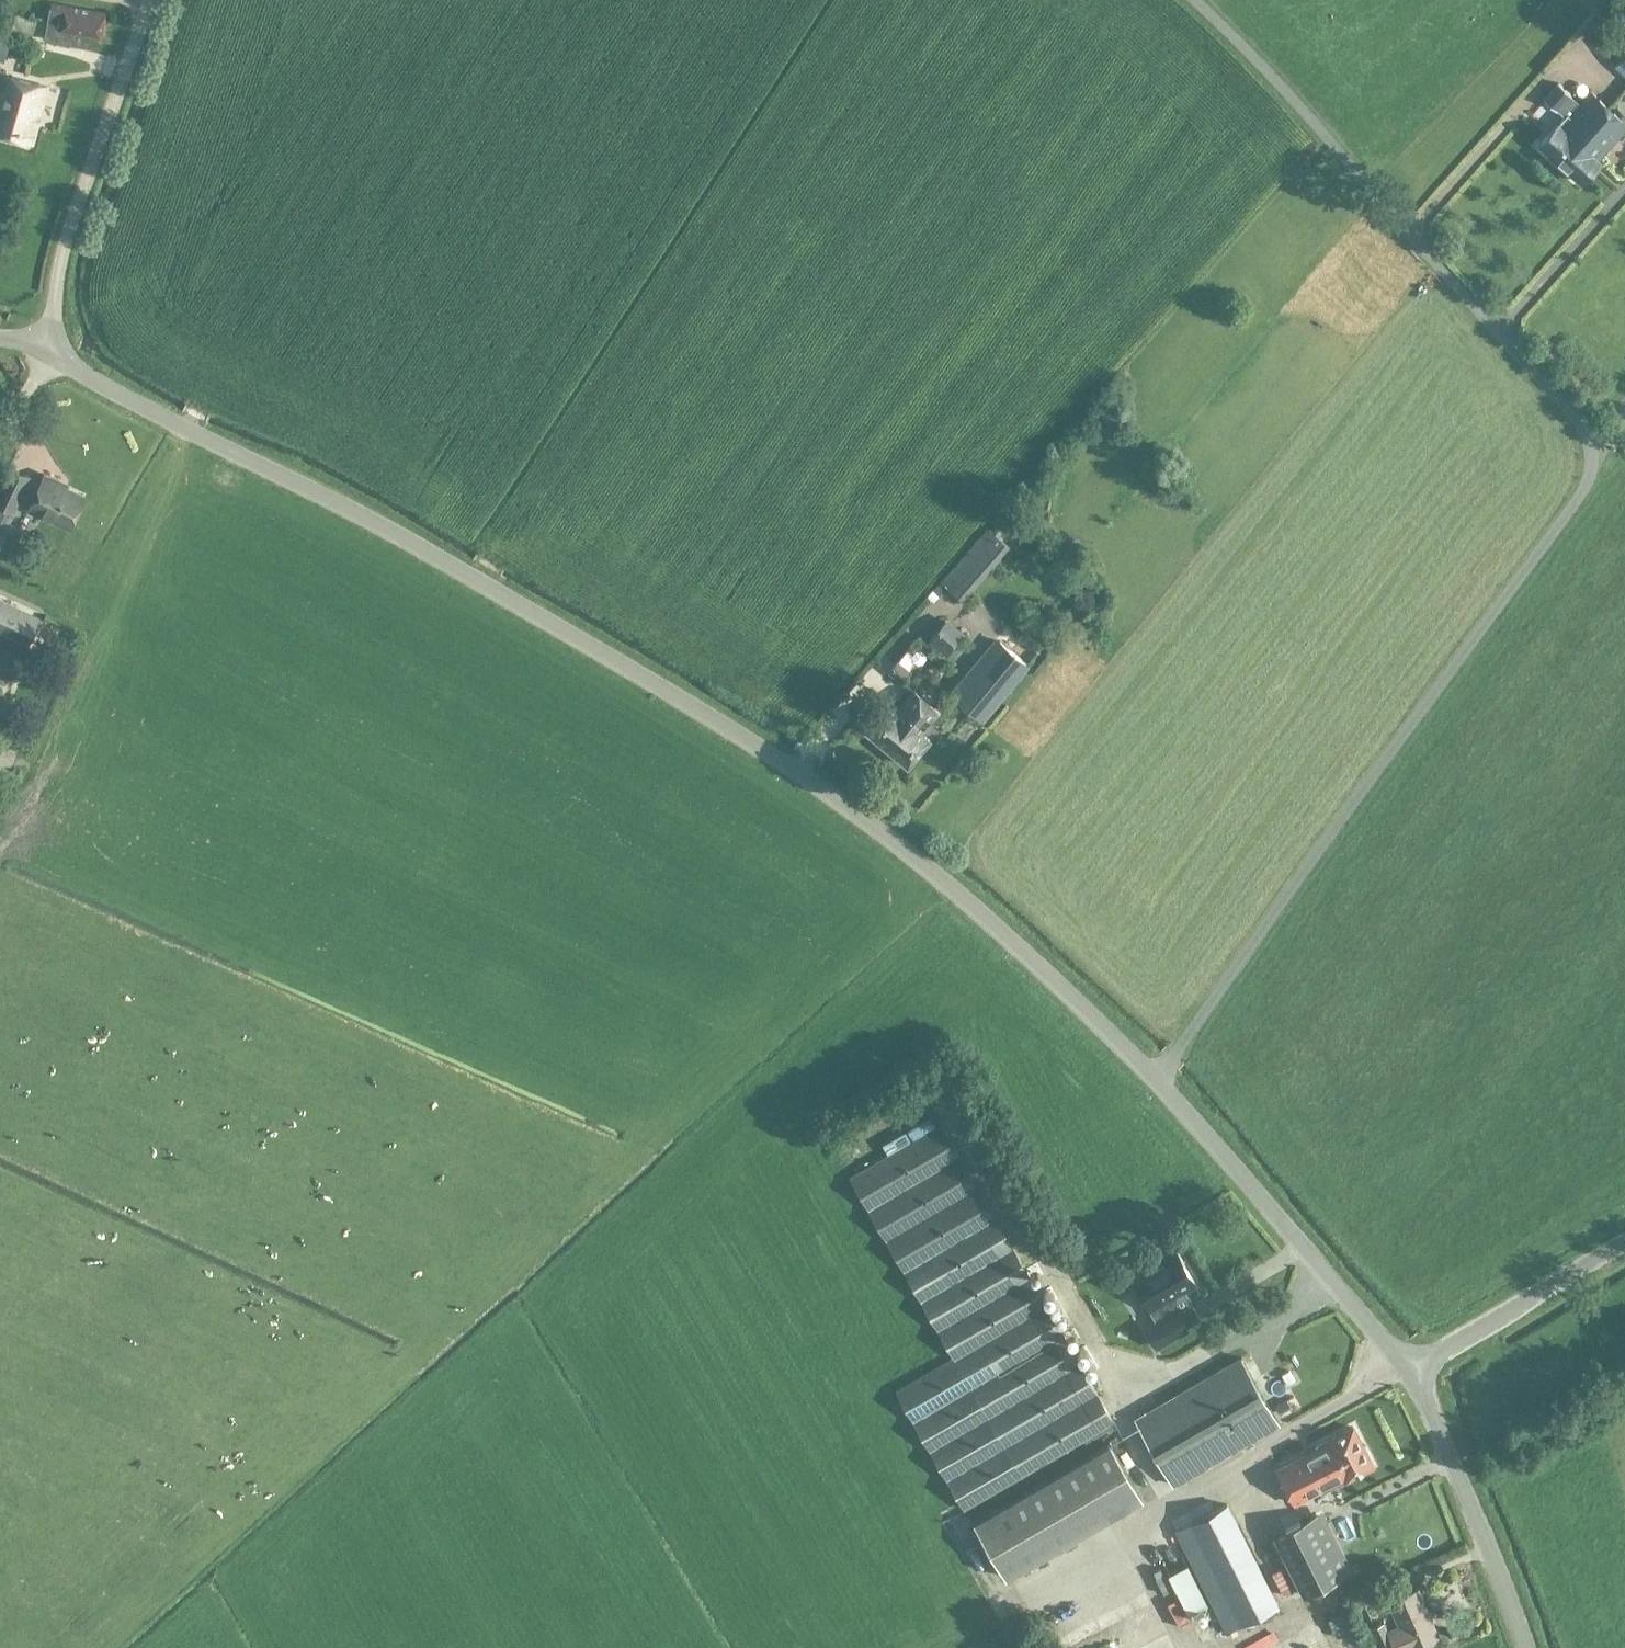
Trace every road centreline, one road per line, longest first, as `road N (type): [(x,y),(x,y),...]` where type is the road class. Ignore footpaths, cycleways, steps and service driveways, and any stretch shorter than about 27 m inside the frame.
road 1 (unclassified): [(1157,1077),(1577,502),(1592,453),(1581,426),(1195,0)]
road 2 (unclassified): [(1157,1077),(945,880),(813,781),(481,580),(89,378),(54,340)]
road 3 (unclassified): [(1411,1370),(1157,1077)]
road 4 (unclassified): [(54,340),(64,245),(153,0)]
road 5 (unclassified): [(1524,1647),(1411,1370)]
road 6 (unclassified): [(1411,1370),(1624,1244)]

